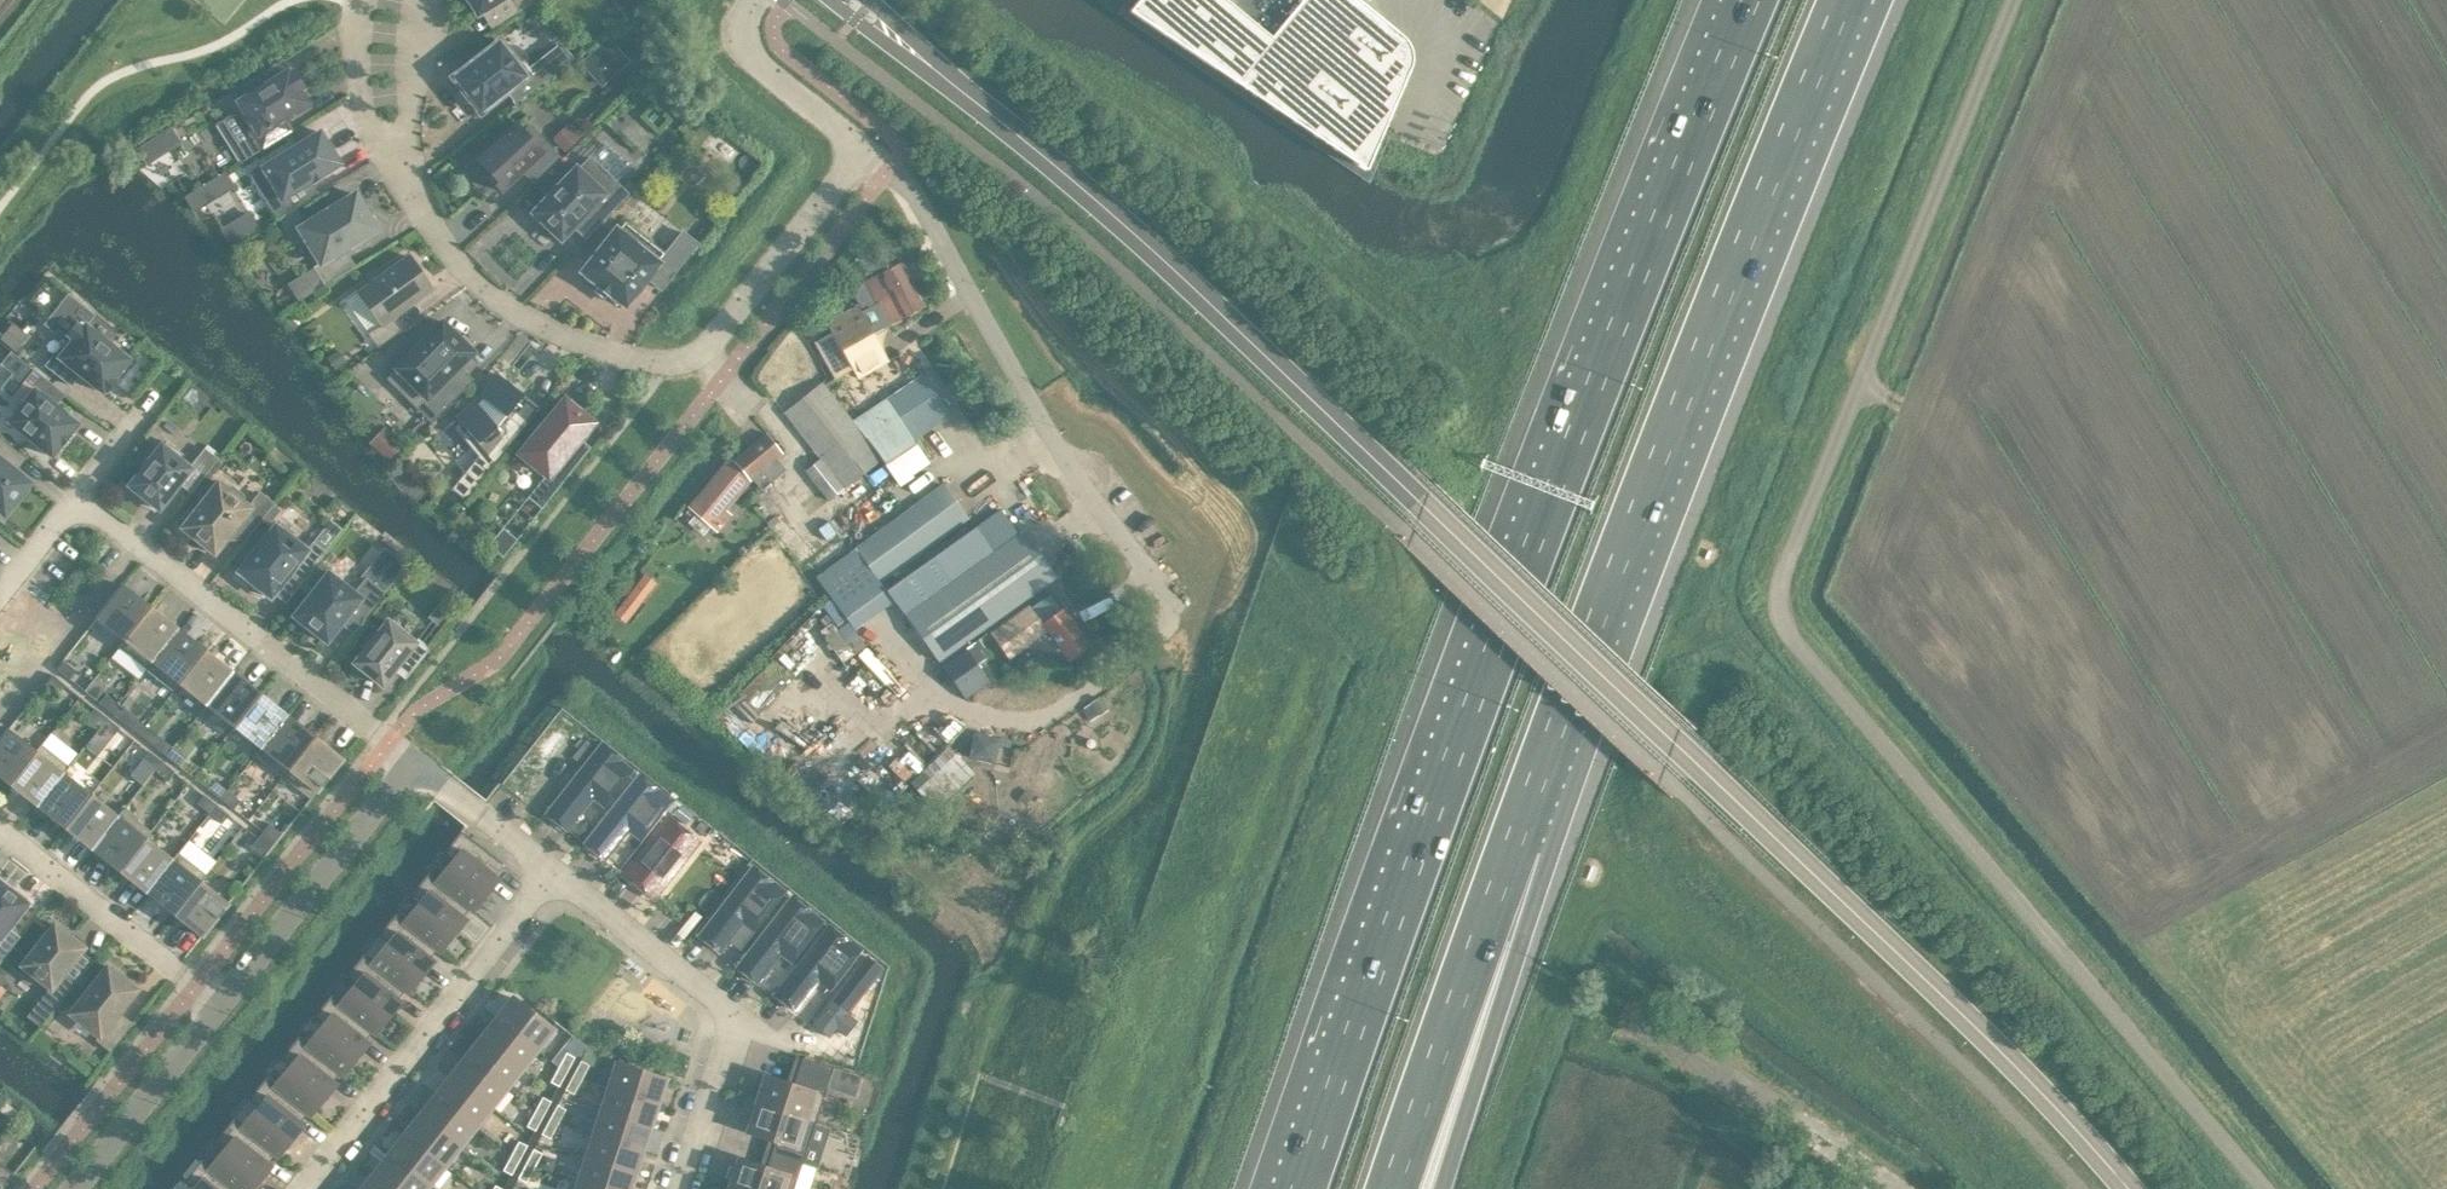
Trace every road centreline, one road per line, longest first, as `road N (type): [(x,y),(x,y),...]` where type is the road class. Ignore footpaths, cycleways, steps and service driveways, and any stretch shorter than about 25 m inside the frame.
road 1 (tertiary): [(2127,1188),(2020,1072),(1241,322),(855,0)]
road 2 (unclassified): [(2265,1188),(1792,627),(1783,589),(2019,0)]
road 3 (motorway): [(1744,0),(1589,371),(1348,1011)]
road 4 (motorway): [(1553,741),(1856,0)]
road 5 (unclassified): [(1187,612),(1087,488),(913,192),(865,148)]
road 6 (motorway): [(1396,1188),(1553,741)]
road 7 (motorway): [(1440,1188),(1549,851),(1553,741)]
road 8 (residential): [(414,765),(84,496)]
road 9 (residential): [(679,1188),(738,1017),(552,873)]
road 10 (residential): [(305,1188),(552,873)]
road 11 (residential): [(400,179),(498,296),(623,359),(694,365)]
road 12 (tertiary): [(230,999),(414,765)]
road 13 (unclassified): [(1891,1188),(1649,1030)]
road 14 (residential): [(0,827),(230,999)]
road 15 (residential): [(694,365),(865,148)]
road 16 (tertiary): [(82,1188),(230,999)]
road 17 (track): [(2243,869),(2446,757)]
road 18 (unclassified): [(865,148),(745,46),(756,0)]
road 19 (motorway): [(1348,1011),(1268,1188)]
road 20 (motorway): [(1348,1011),(1293,1188)]
road 21 (residential): [(400,179),(421,84),(428,0)]
road 22 (residential): [(552,873),(414,765)]
road 23 (residential): [(352,0),(355,77),(381,163)]
road 24 (residential): [(84,496),(173,374)]
road 25 (residential): [(84,496),(0,601)]

